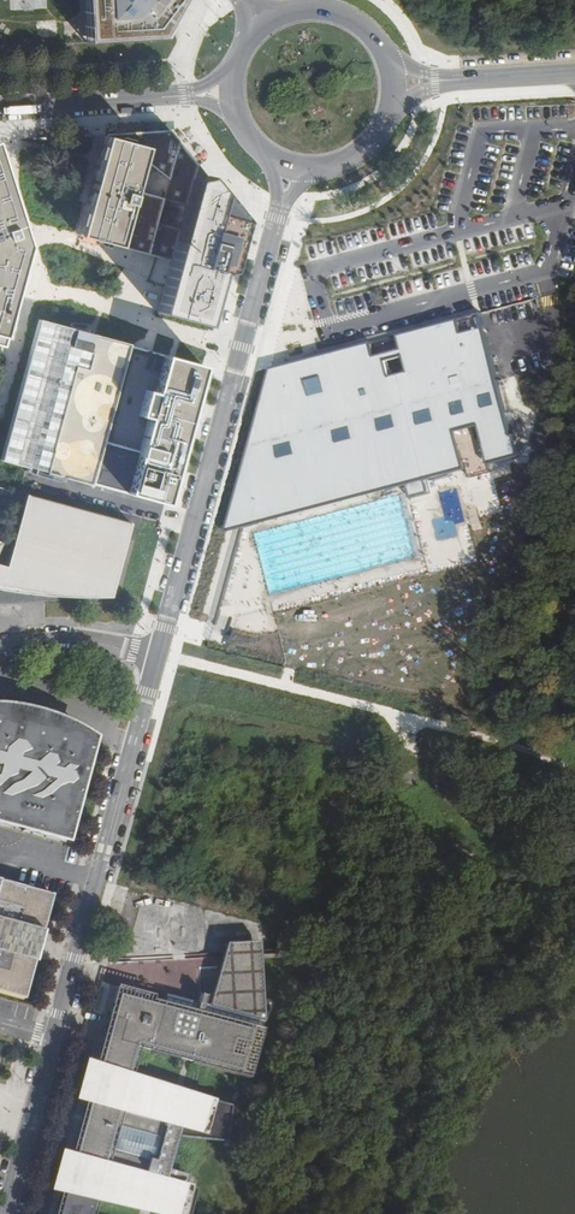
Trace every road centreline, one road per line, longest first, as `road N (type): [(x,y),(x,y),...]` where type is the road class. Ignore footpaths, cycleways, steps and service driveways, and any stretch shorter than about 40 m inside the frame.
road 1 (unclassified): [(5,1213),(158,657)]
road 2 (unclassified): [(158,657),(278,218)]
road 3 (tertiary): [(179,96),(0,107)]
road 4 (unclassified): [(0,648),(55,639),(158,657)]
road 5 (tertiary): [(390,64),(361,23),(339,11),(313,6),(265,22)]
road 6 (tertiary): [(574,72),(435,81)]

